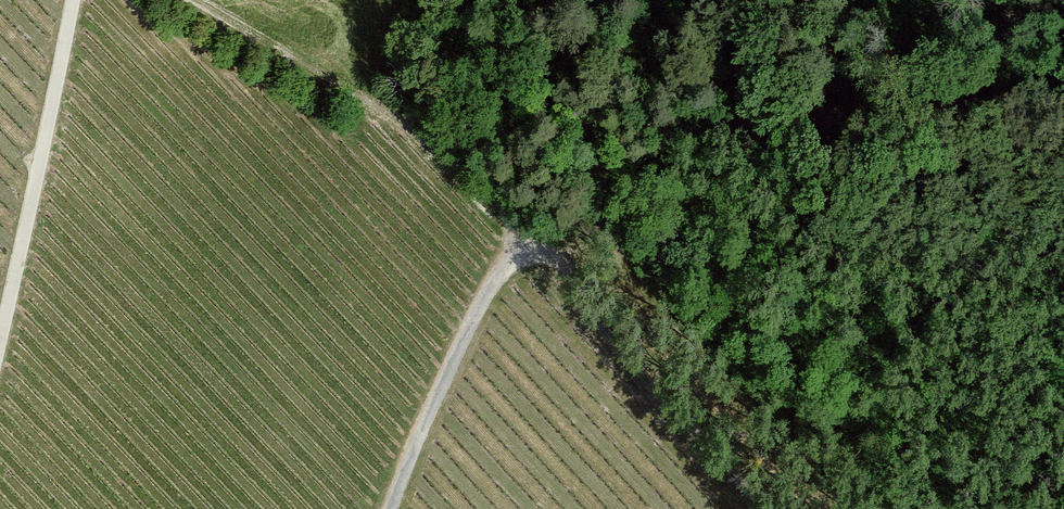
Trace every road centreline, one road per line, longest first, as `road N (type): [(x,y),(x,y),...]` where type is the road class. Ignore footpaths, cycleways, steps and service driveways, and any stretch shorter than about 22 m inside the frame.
road 1 (track): [(200,0),(401,122),(488,191),(532,239),(685,130),(727,117),(830,105),(1063,108)]
road 2 (track): [(786,508),(532,239),(483,298),(389,508)]
road 3 (track): [(73,0),(0,342)]

